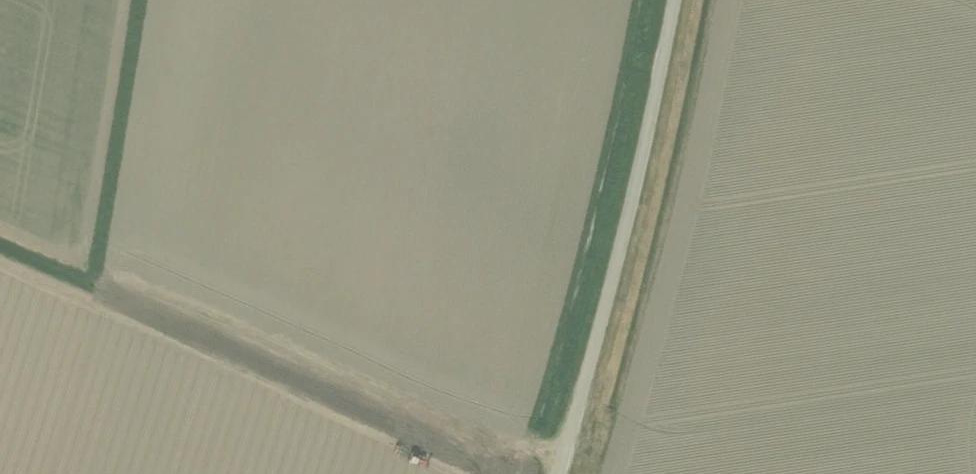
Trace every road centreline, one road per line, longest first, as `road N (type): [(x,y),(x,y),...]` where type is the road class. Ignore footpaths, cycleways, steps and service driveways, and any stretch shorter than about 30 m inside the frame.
road 1 (unclassified): [(553,473),(677,0)]

